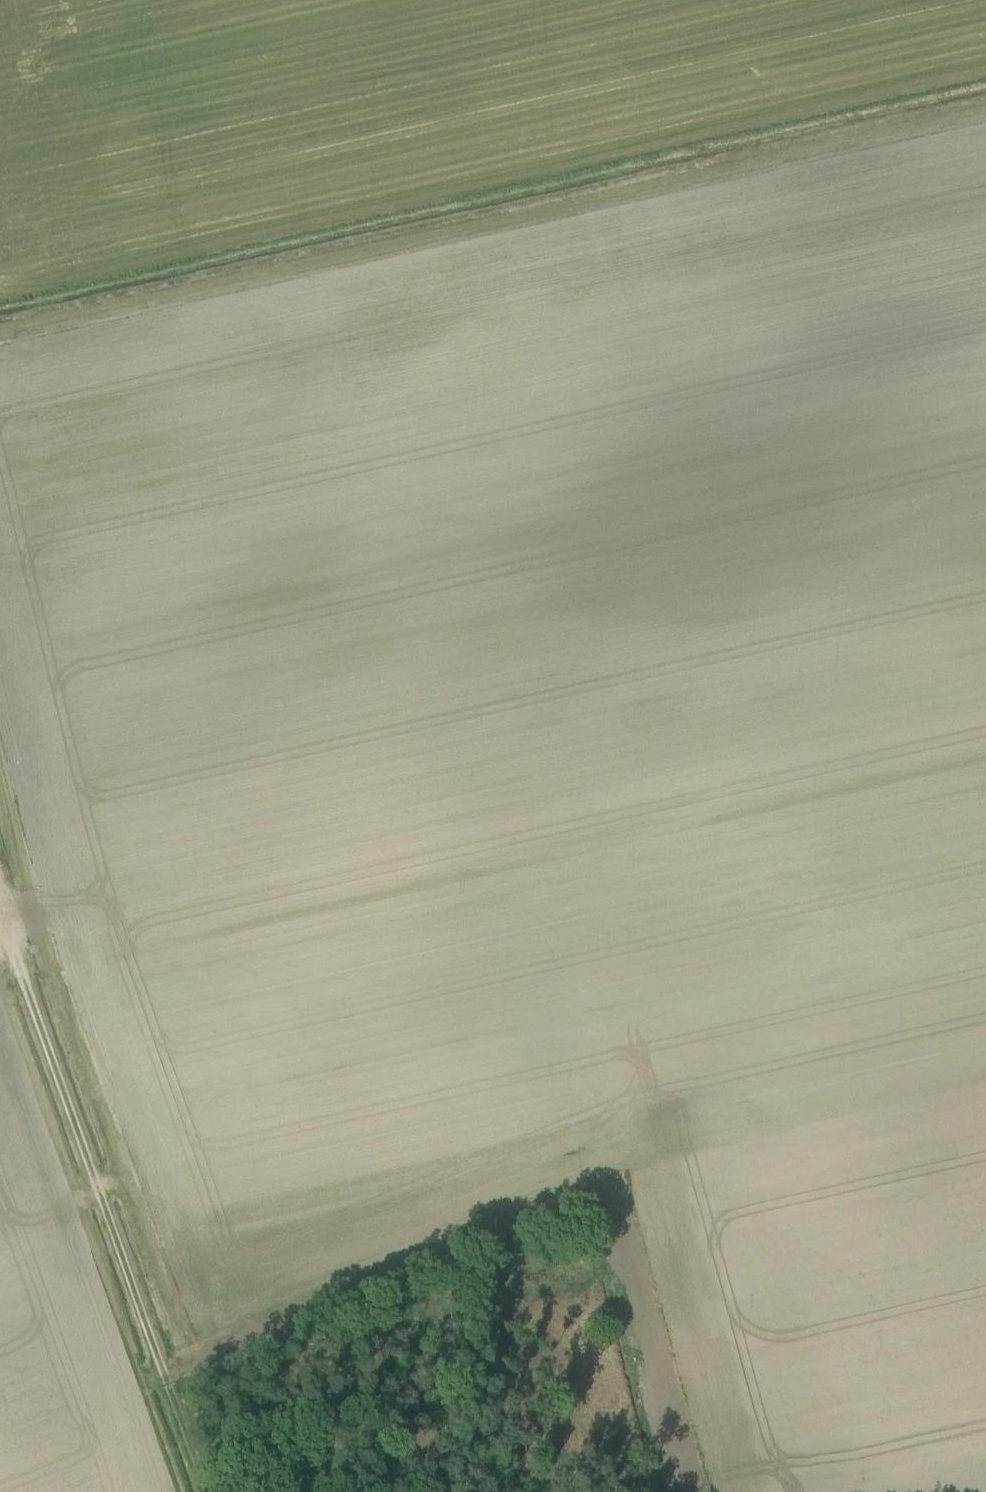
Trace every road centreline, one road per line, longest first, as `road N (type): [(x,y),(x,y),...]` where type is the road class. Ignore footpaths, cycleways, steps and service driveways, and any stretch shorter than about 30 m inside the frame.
road 1 (track): [(204,1491),(0,905)]

